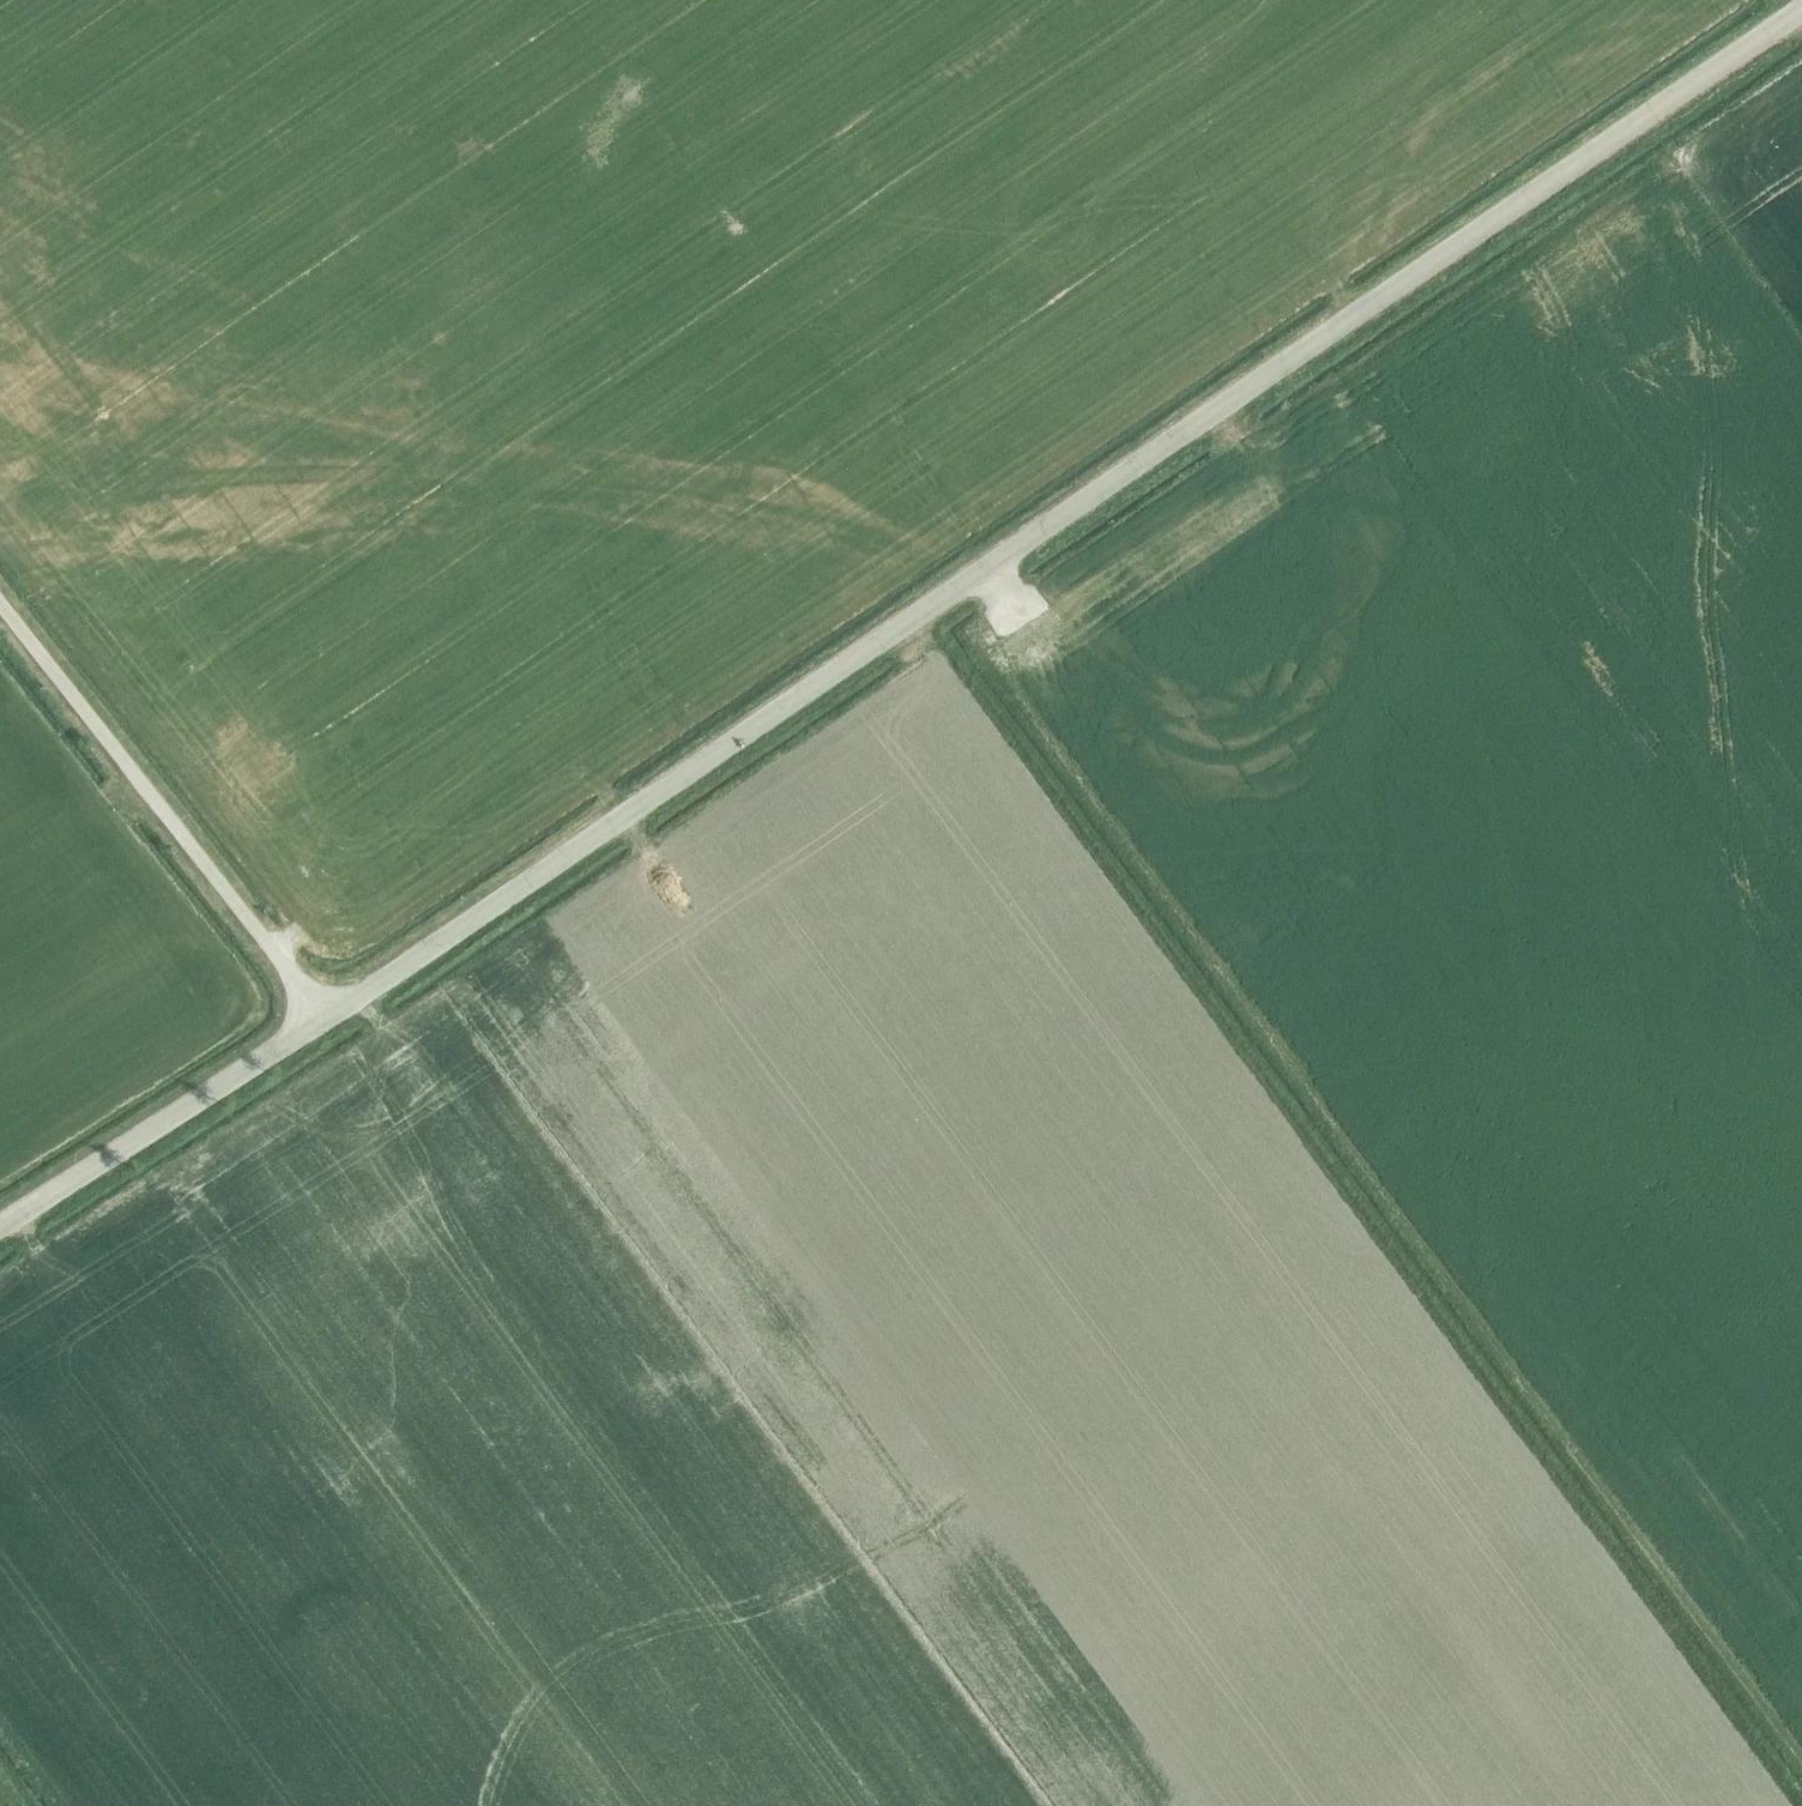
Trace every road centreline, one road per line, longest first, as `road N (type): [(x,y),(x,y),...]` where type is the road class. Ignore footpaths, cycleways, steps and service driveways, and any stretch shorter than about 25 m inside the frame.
road 1 (unclassified): [(328,1018),(1801,12)]
road 2 (unclassified): [(328,1018),(0,603)]
road 3 (unclassified): [(0,1227),(328,1018)]

